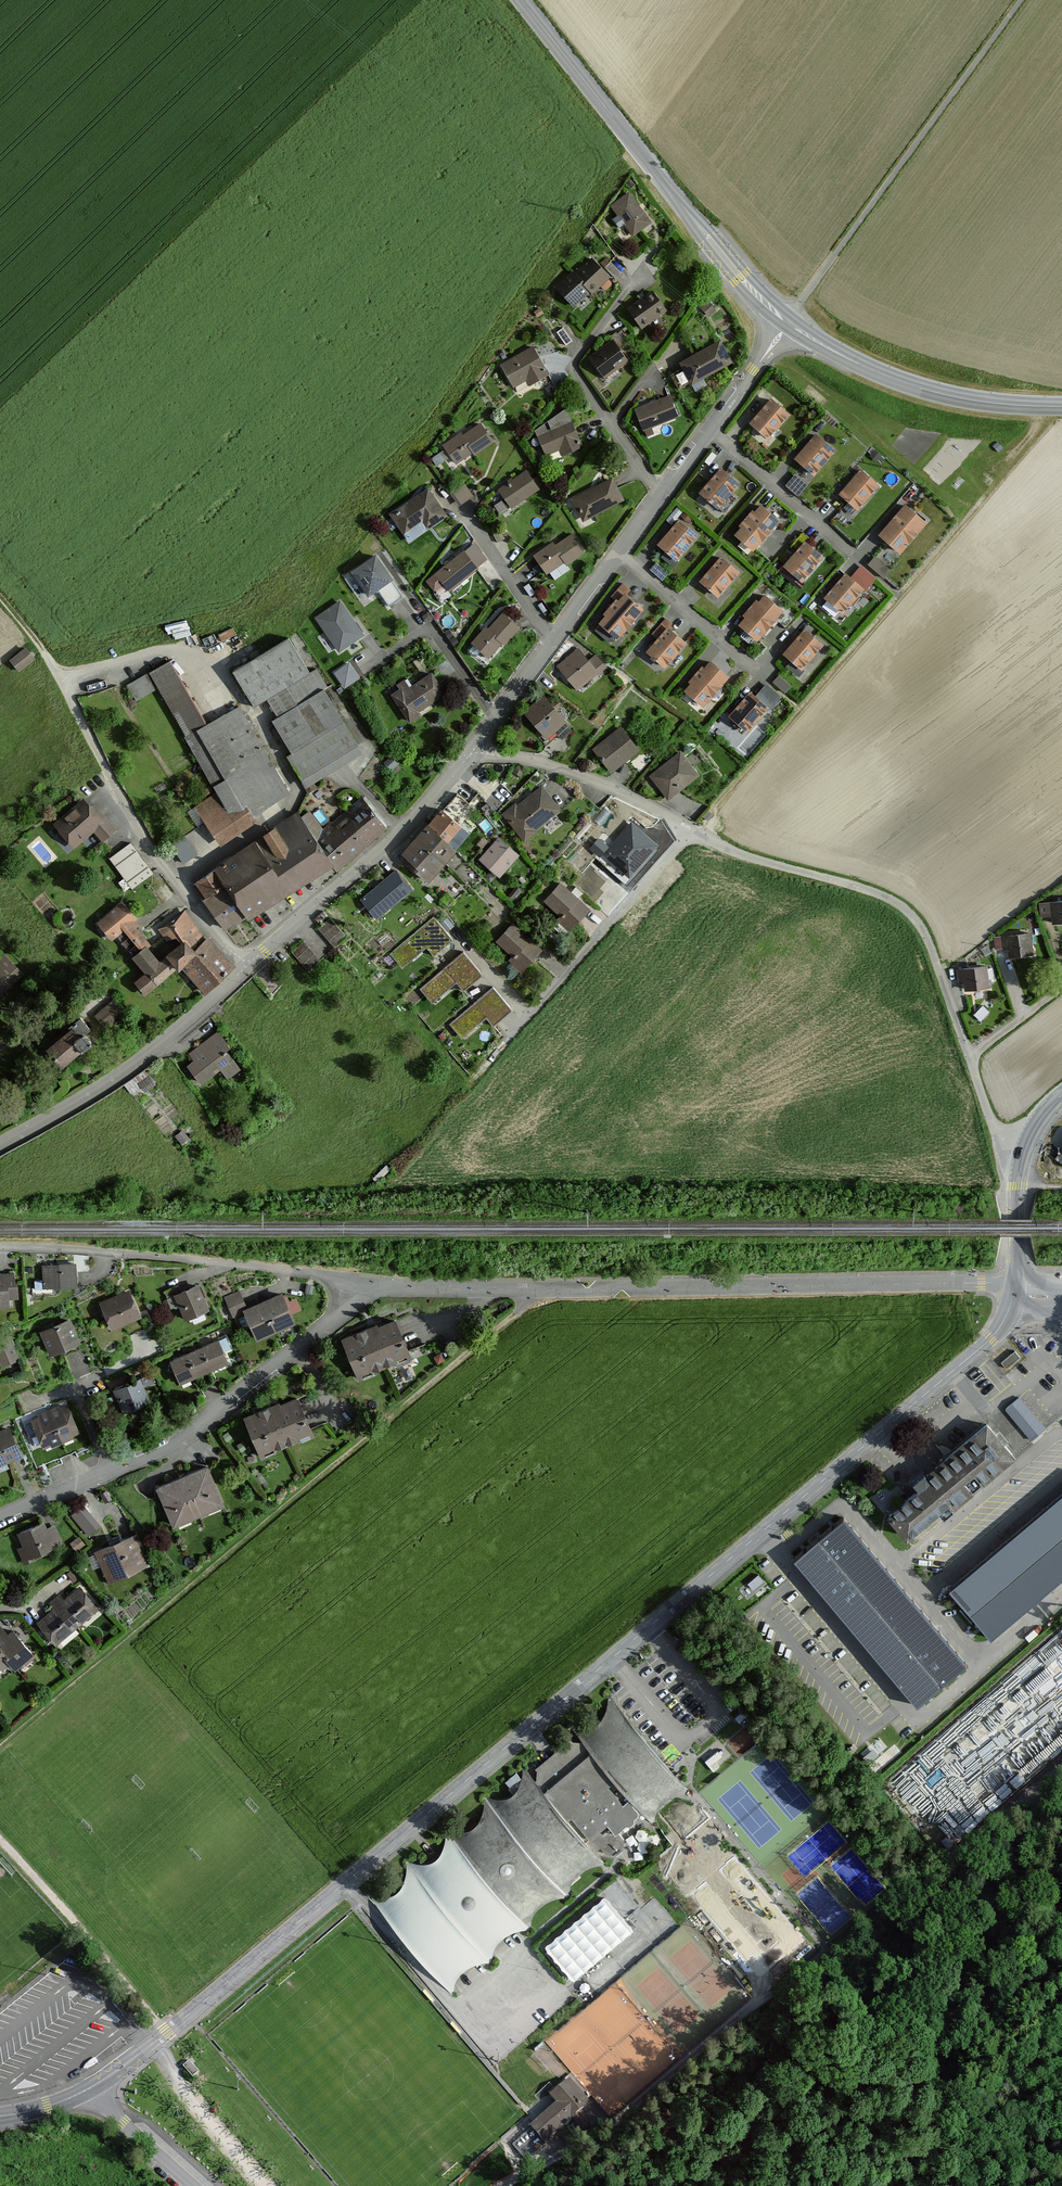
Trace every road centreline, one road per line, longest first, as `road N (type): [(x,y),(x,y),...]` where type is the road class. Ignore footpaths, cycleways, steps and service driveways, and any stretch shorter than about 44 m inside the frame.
road 1 (tertiary): [(88,2089),(167,2033),(991,1339),(1014,1296)]
road 2 (track): [(529,1291),(524,1309),(0,1752)]
road 3 (residential): [(363,1284),(529,1291),(1016,1283)]
road 4 (residential): [(691,831),(763,862),(872,891),(913,917),(995,1129),(1024,1154)]
road 5 (residential): [(0,1520),(169,1449),(345,1310),(363,1284)]
road 6 (tertiary): [(787,322),(740,277),(522,0)]
road 7 (track): [(1022,0),(787,322)]
road 8 (residential): [(0,1248),(313,1273),(363,1284)]
road 9 (track): [(776,2138),(1036,1976),(1061,1943)]
road 10 (residential): [(249,965),(152,853),(62,682)]
road 11 (tertiary): [(474,749),(394,841),(249,965)]
road 12 (tertiary): [(249,965),(119,1076),(0,1143)]
road 13 (tertiary): [(1061,406),(936,392),(838,354),(787,322)]
road 14 (residential): [(691,831),(508,1035)]
road 15 (residential): [(640,272),(572,365),(661,496)]
road 16 (residential): [(474,749),(582,778),(691,831)]
road 17 (tertiary): [(787,322),(661,496)]
road 18 (residential): [(554,641),(445,489)]
road 19 (tertiary): [(661,496),(554,641)]
road 20 (unclassified): [(195,2185),(88,2089)]
road 21 (tertiary): [(554,641),(474,749)]
road 22 (tertiary): [(1016,1283),(1024,1154)]

